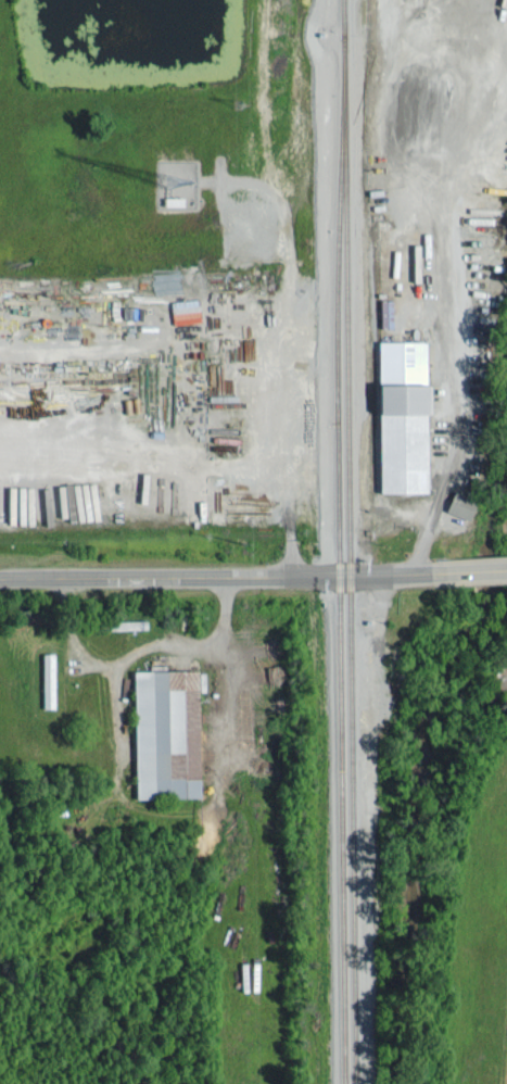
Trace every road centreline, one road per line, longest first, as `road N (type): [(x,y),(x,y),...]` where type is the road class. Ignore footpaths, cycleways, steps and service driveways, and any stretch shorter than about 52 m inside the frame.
road 1 (secondary): [(0,578),(446,575)]

